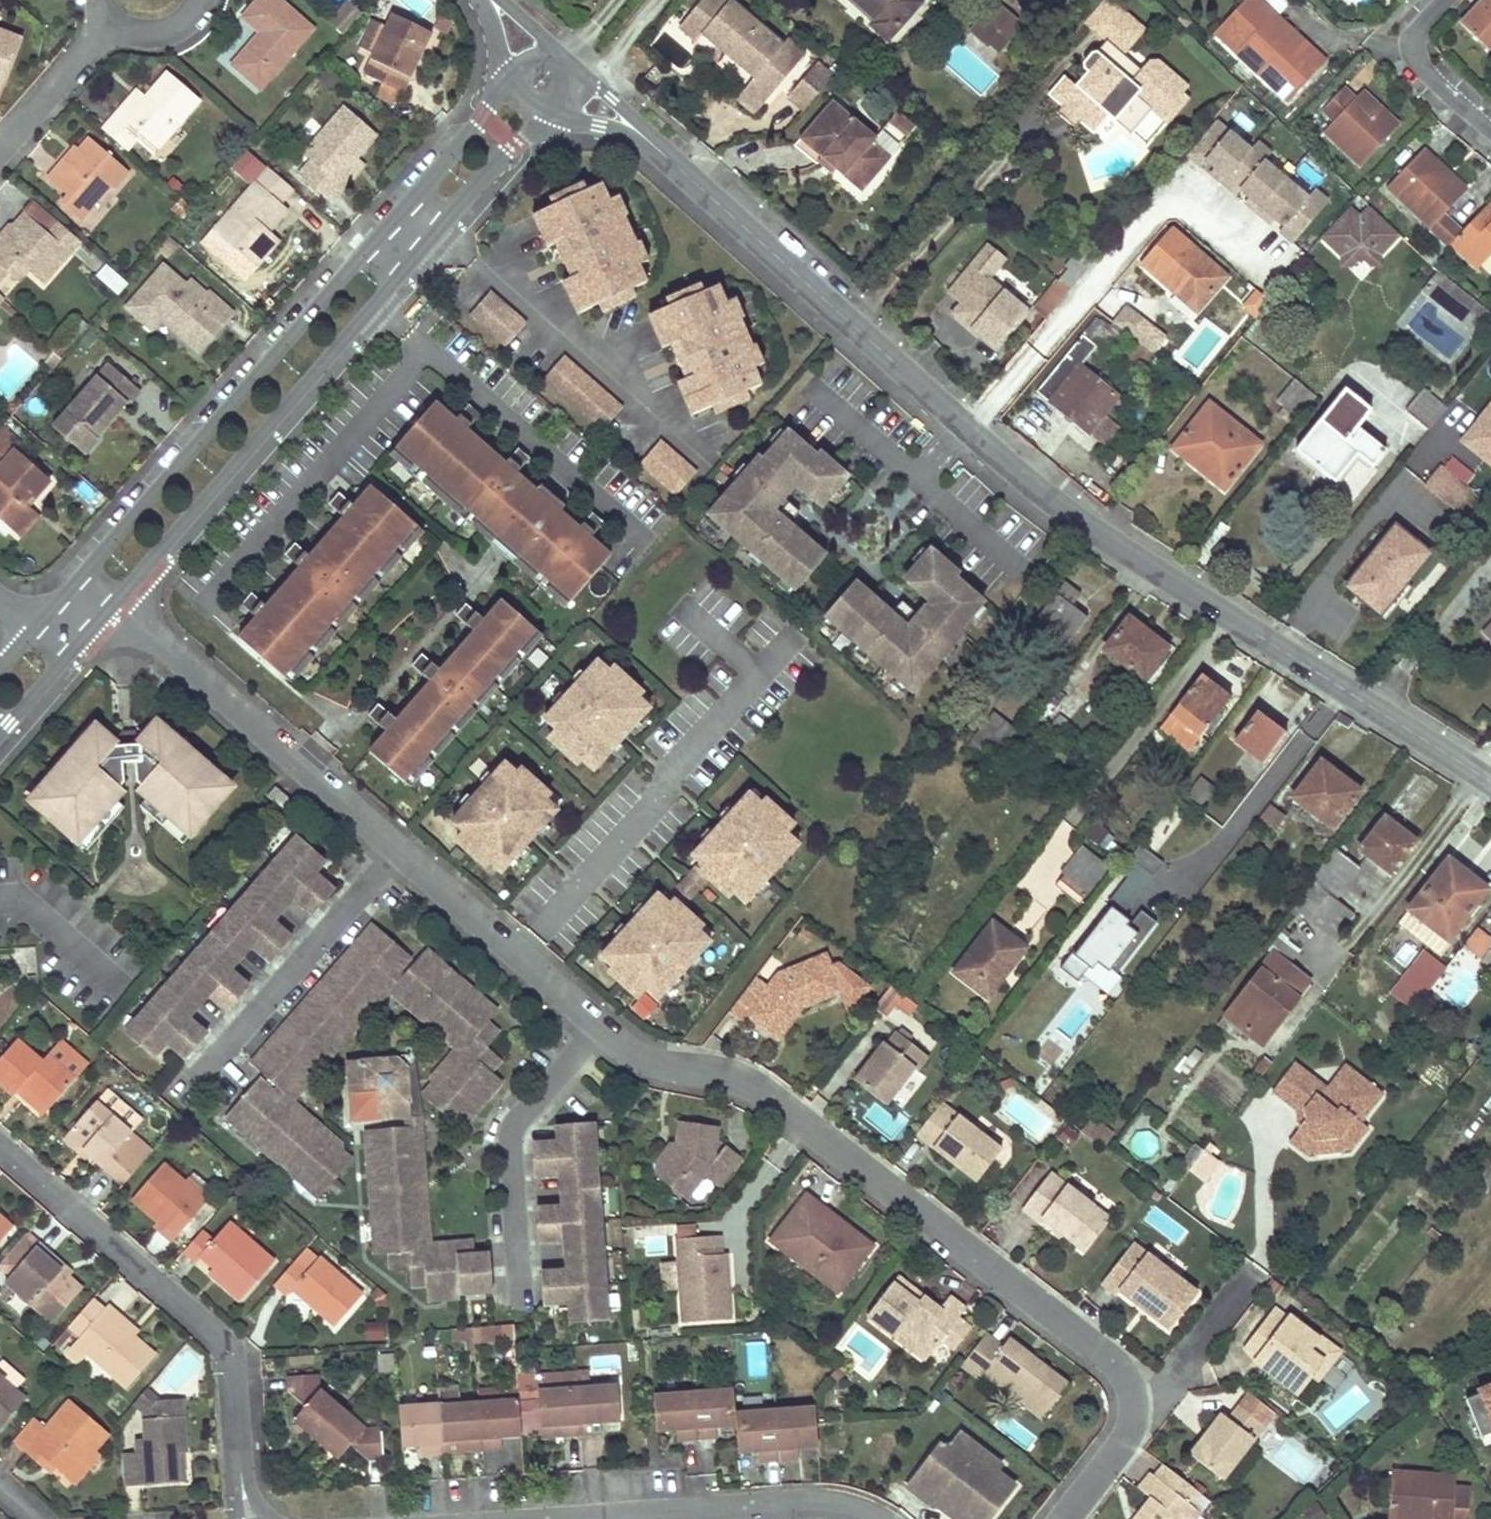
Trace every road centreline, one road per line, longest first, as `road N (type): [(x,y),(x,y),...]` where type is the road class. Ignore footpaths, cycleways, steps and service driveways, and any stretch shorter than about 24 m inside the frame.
road 1 (residential): [(1064,1518),(1130,1424),(1131,1392),(1114,1362),(770,1095),(730,1075),(665,1066),(627,1050),(113,601)]
road 2 (tertiary): [(1490,782),(1057,506),(662,155)]
road 3 (tertiary): [(515,82),(70,585)]
road 4 (tertiary): [(113,601),(551,106)]
road 5 (residential): [(249,1518),(226,1351),(0,1150)]
road 6 (residential): [(878,1518),(823,1502),(597,1516)]
road 7 (residential): [(1446,0),(1416,34),(1416,62),(1490,130)]
road 8 (residential): [(0,147),(111,18)]
road 9 (tertiary): [(662,155),(613,100),(565,74)]
road 10 (tertiary): [(0,733),(81,639)]

